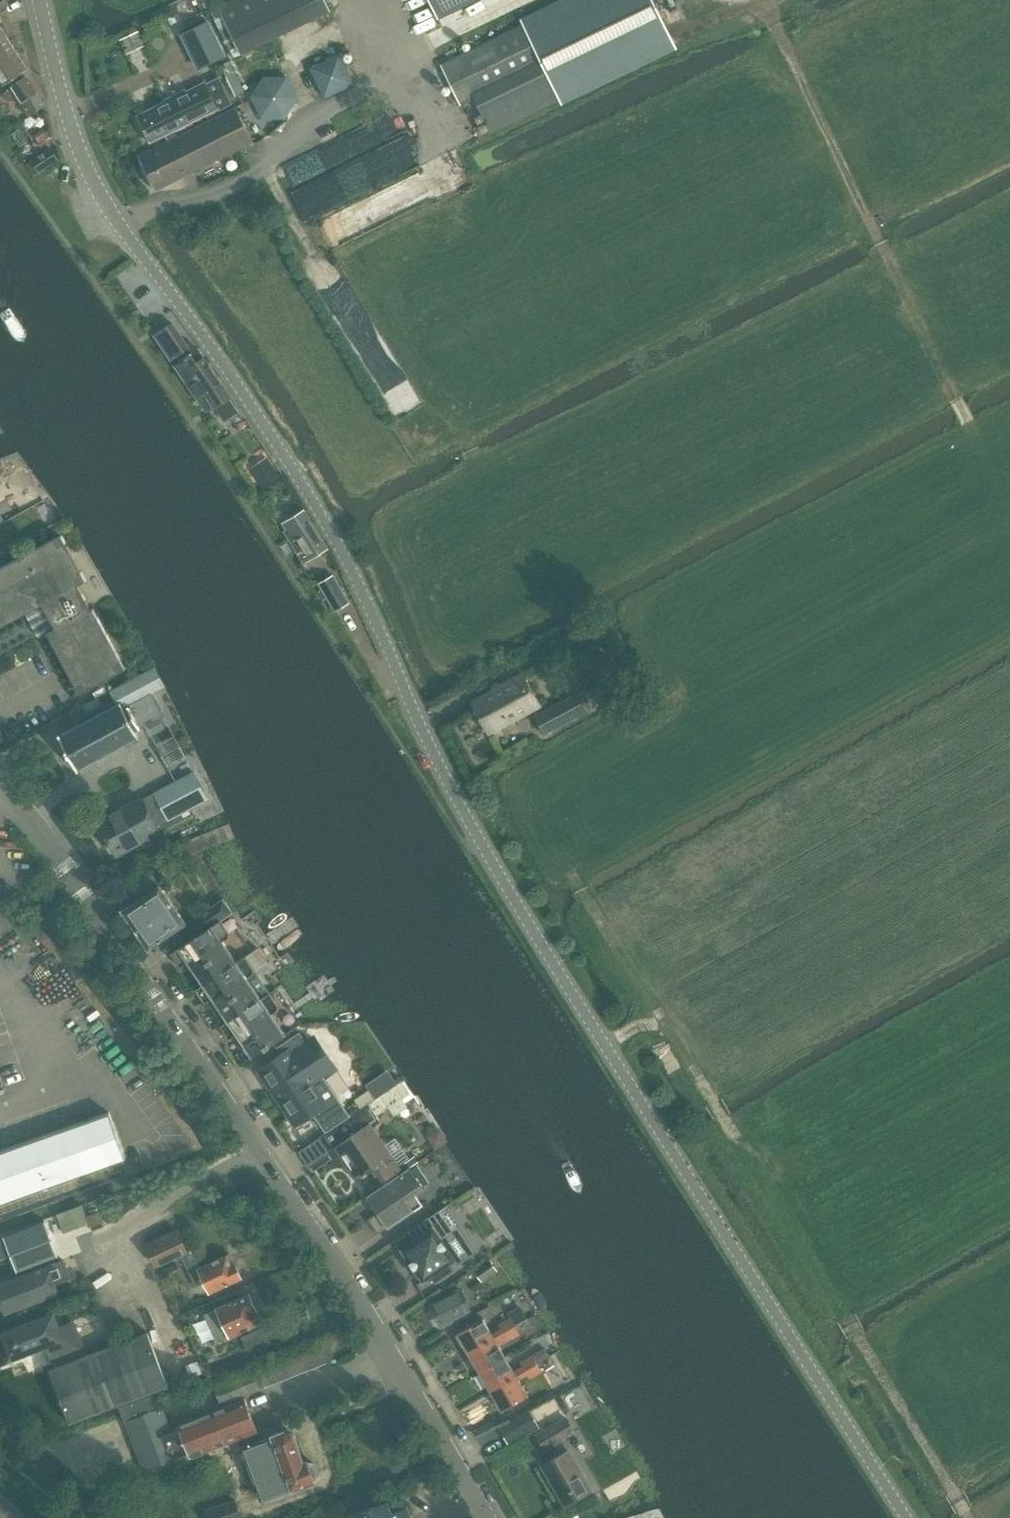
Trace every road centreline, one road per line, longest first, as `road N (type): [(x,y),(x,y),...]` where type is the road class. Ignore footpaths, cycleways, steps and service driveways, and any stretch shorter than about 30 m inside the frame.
road 1 (tertiary): [(910,1517),(469,827),(342,554),(269,434),(117,222),(69,112),(39,0)]
road 2 (tertiary): [(494,1517),(229,1092),(0,773)]

